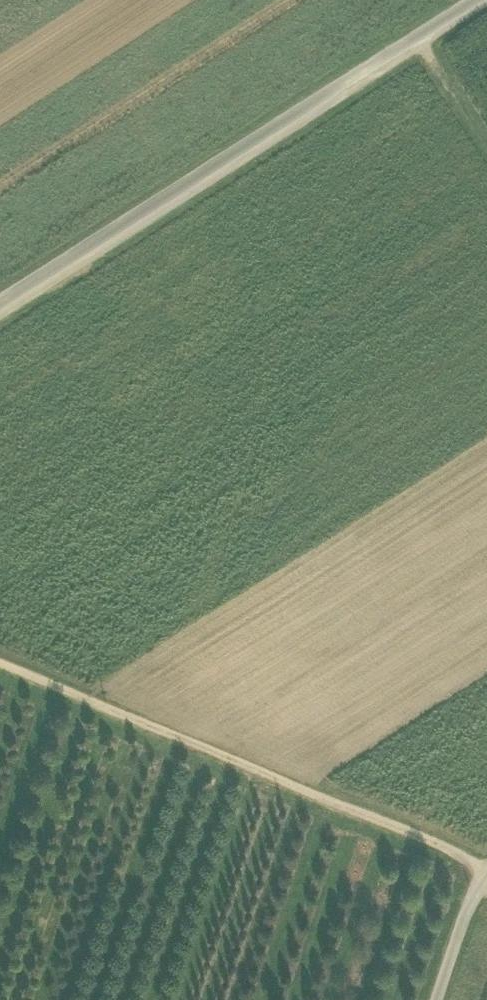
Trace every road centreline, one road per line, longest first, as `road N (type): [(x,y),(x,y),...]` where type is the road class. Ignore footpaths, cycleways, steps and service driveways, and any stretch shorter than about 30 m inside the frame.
road 1 (residential): [(475,0),(0,303)]
road 2 (track): [(0,658),(486,866)]
road 3 (track): [(486,870),(437,999)]
road 4 (track): [(420,35),(486,138)]

